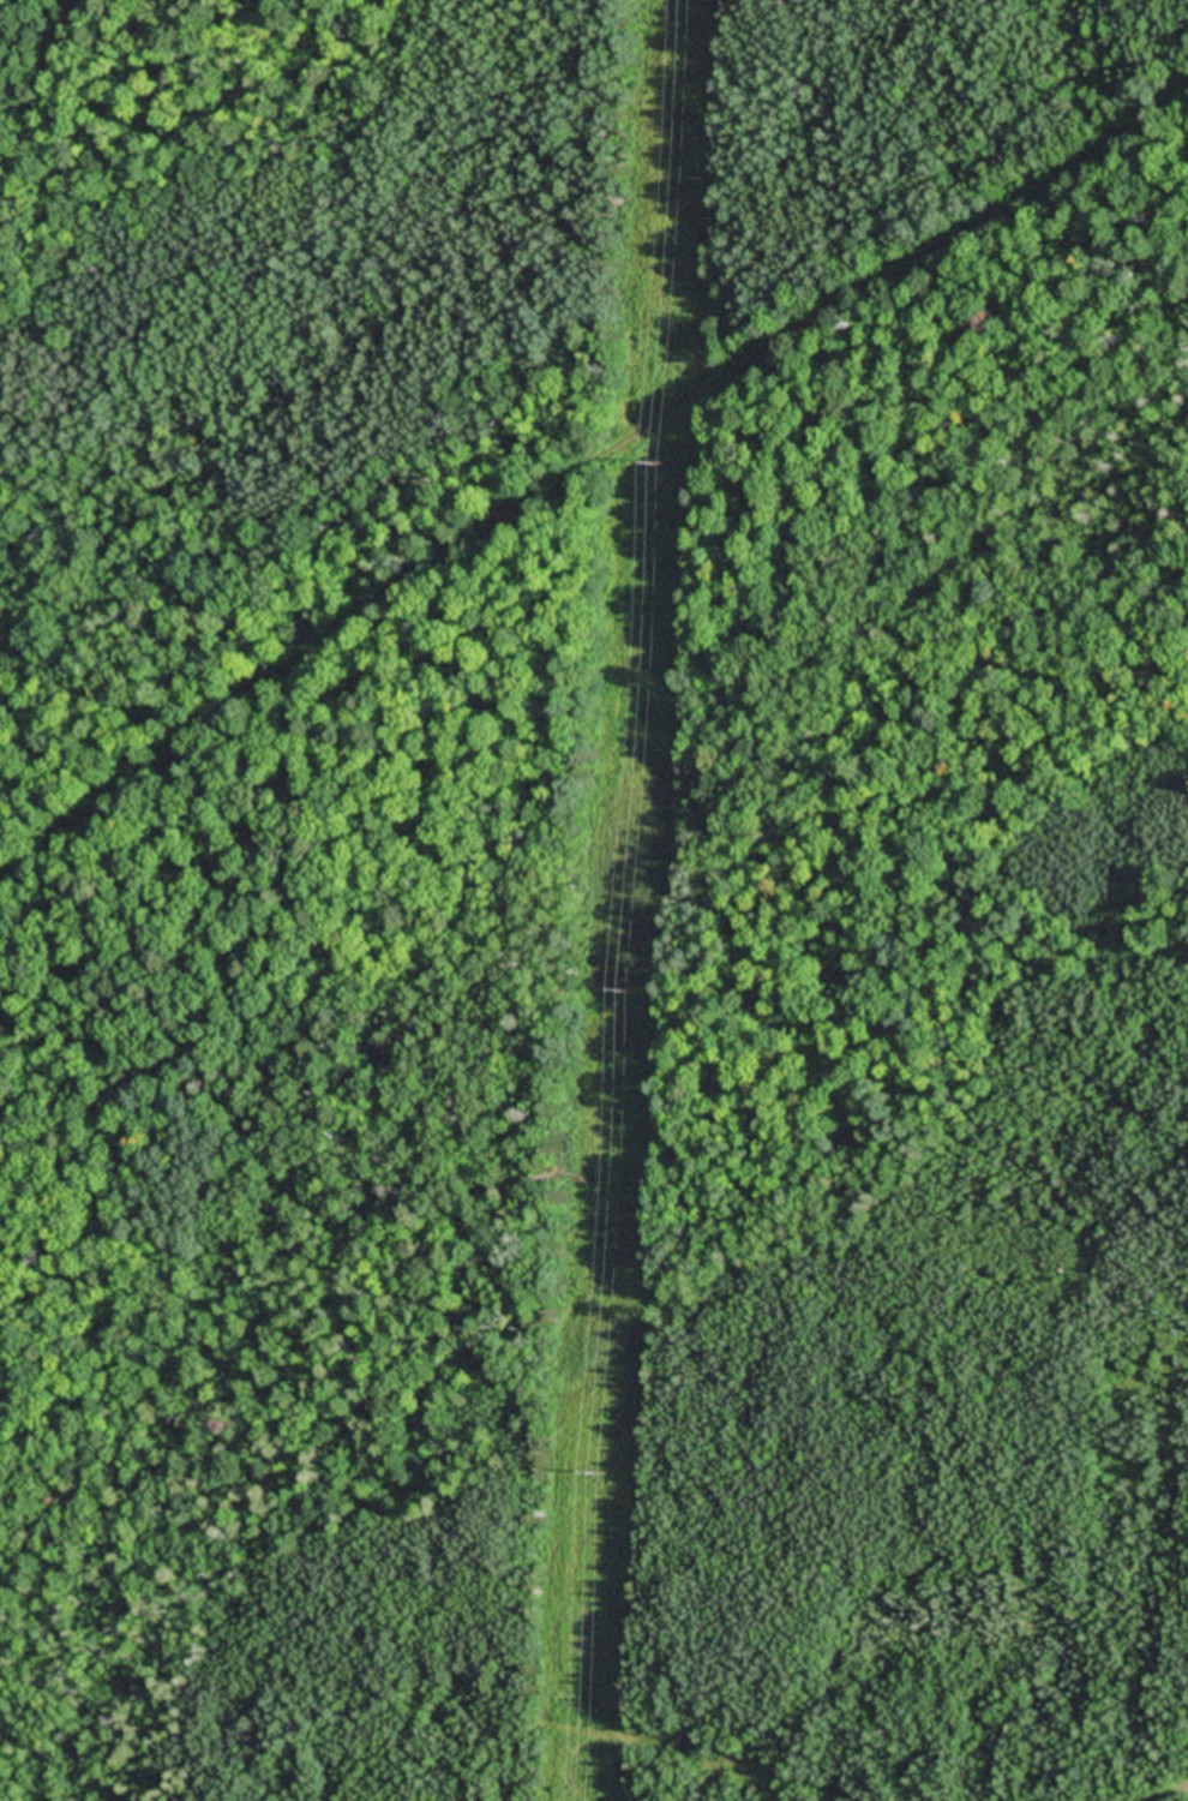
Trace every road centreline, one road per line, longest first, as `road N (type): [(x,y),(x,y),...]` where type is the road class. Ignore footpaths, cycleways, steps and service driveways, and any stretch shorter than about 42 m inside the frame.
road 1 (residential): [(0,862),(202,692),(647,393),(1020,186),(1187,59)]

